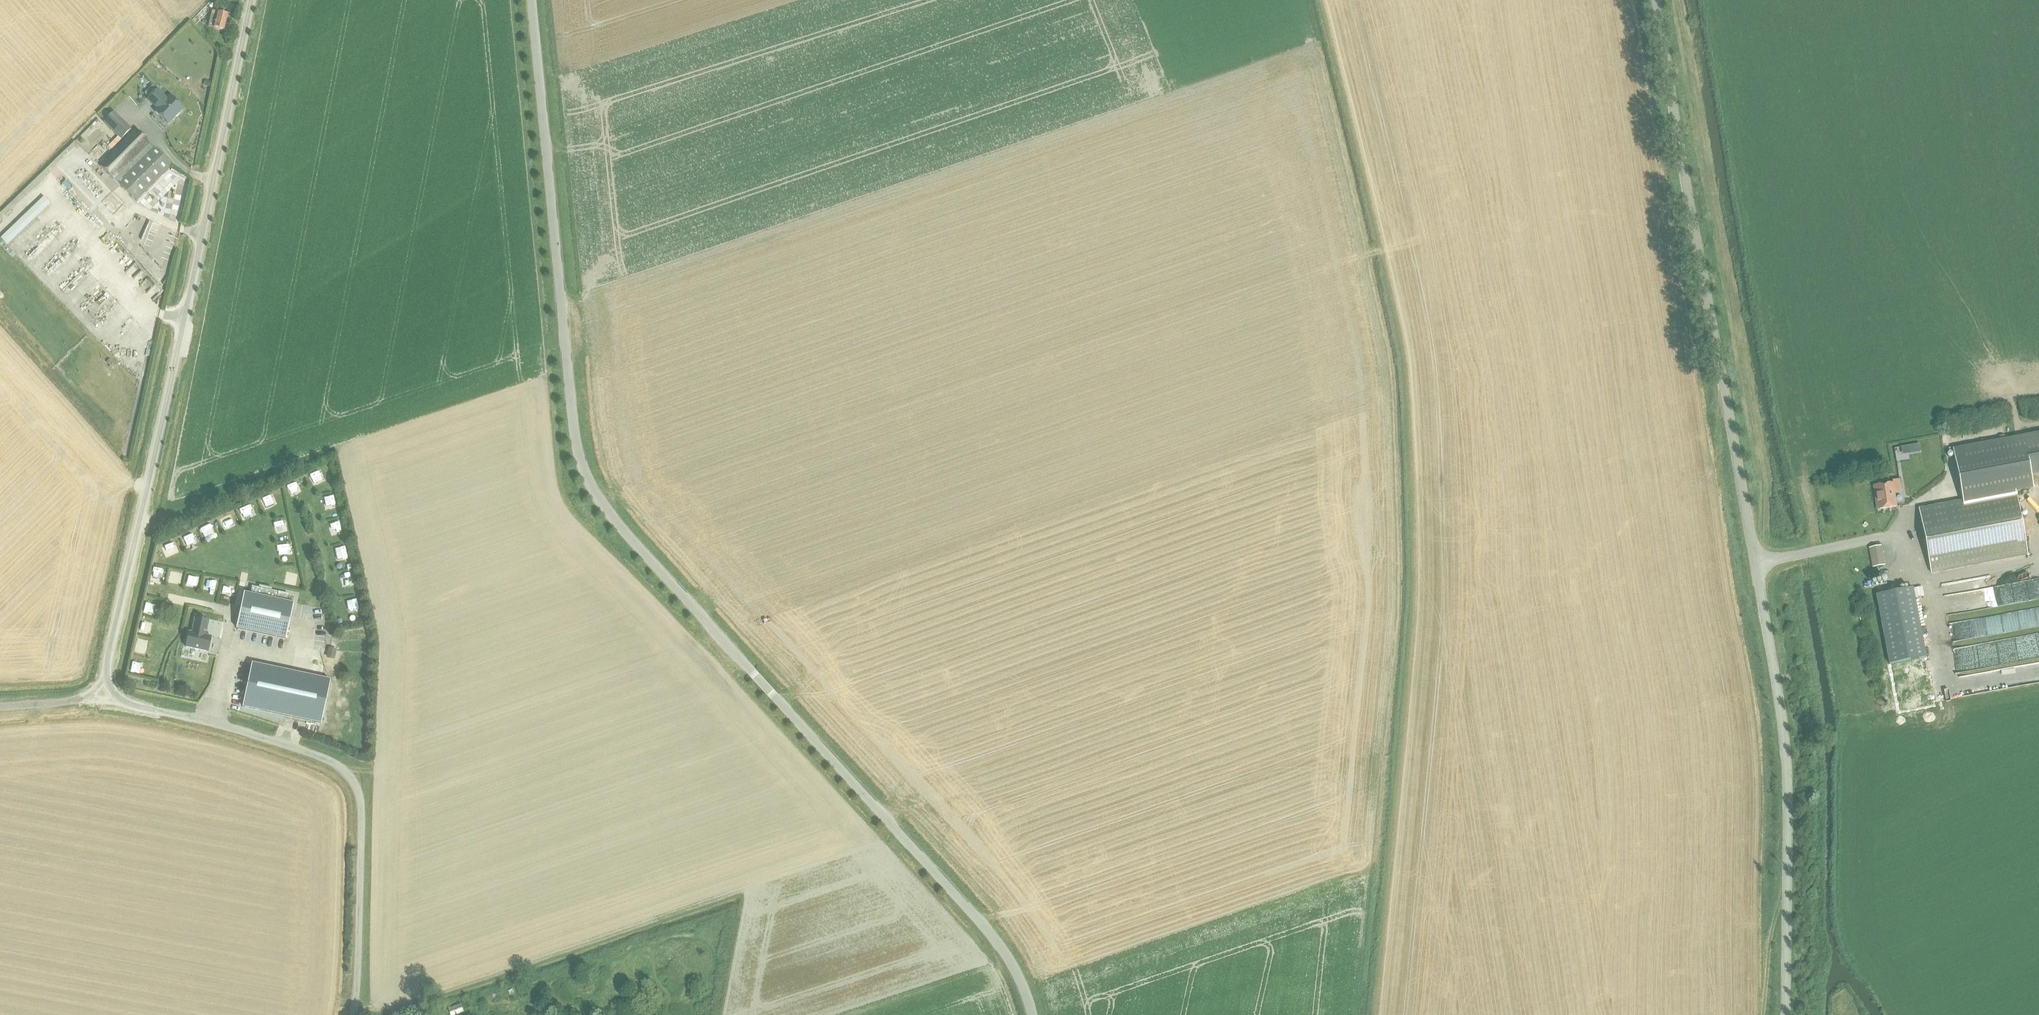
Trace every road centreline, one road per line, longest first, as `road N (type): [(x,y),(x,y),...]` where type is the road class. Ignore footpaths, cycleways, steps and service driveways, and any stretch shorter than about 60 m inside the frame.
road 1 (unclassified): [(1031,1014),(991,934),(623,531),(590,483),(575,439),(532,0)]
road 2 (unclassified): [(1785,1014),(1783,730),(1656,0)]
road 3 (unclassified): [(101,699),(251,0)]
road 4 (unclassified): [(354,1014),(362,812),(350,776),(334,763),(227,726),(101,699)]

